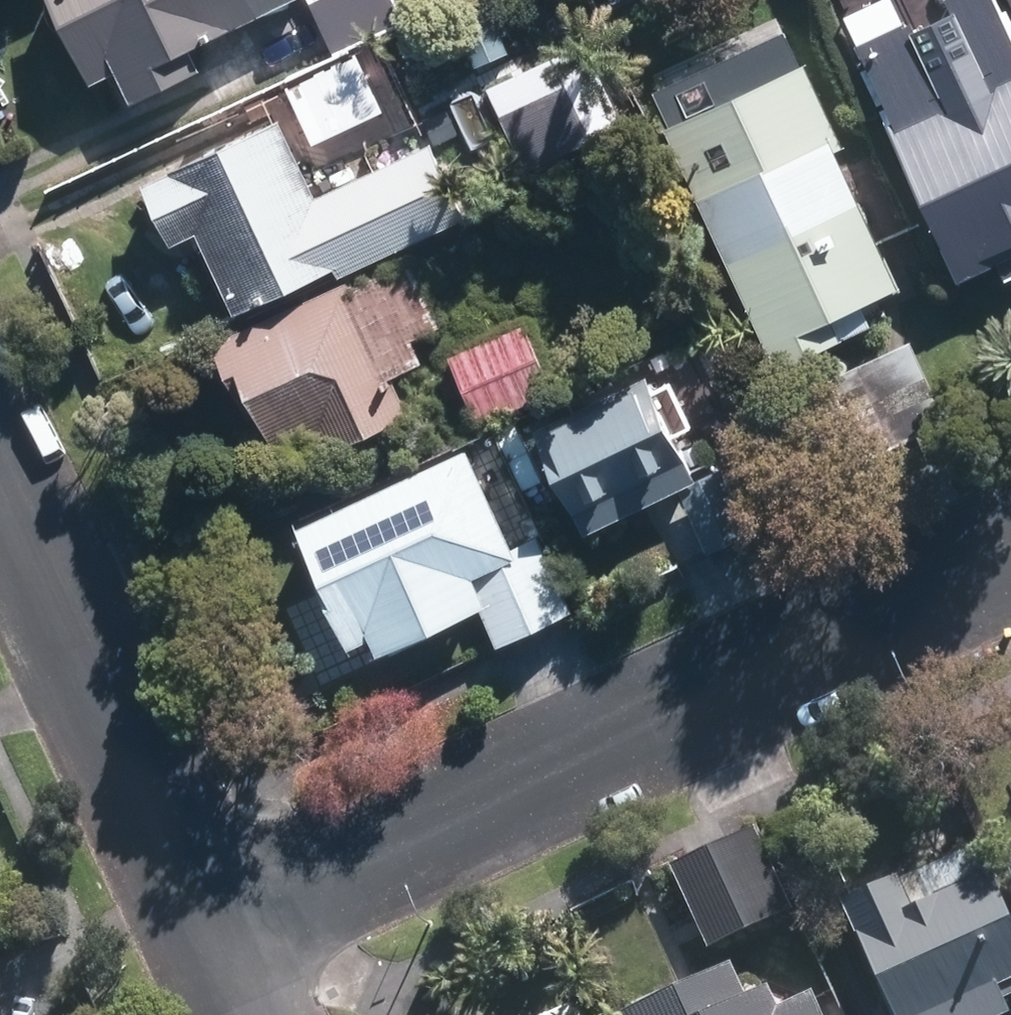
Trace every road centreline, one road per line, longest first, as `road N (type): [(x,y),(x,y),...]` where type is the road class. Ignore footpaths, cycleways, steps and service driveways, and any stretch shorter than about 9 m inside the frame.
road 1 (residential): [(221,941),(1010,565)]
road 2 (residential): [(0,474),(221,941)]

